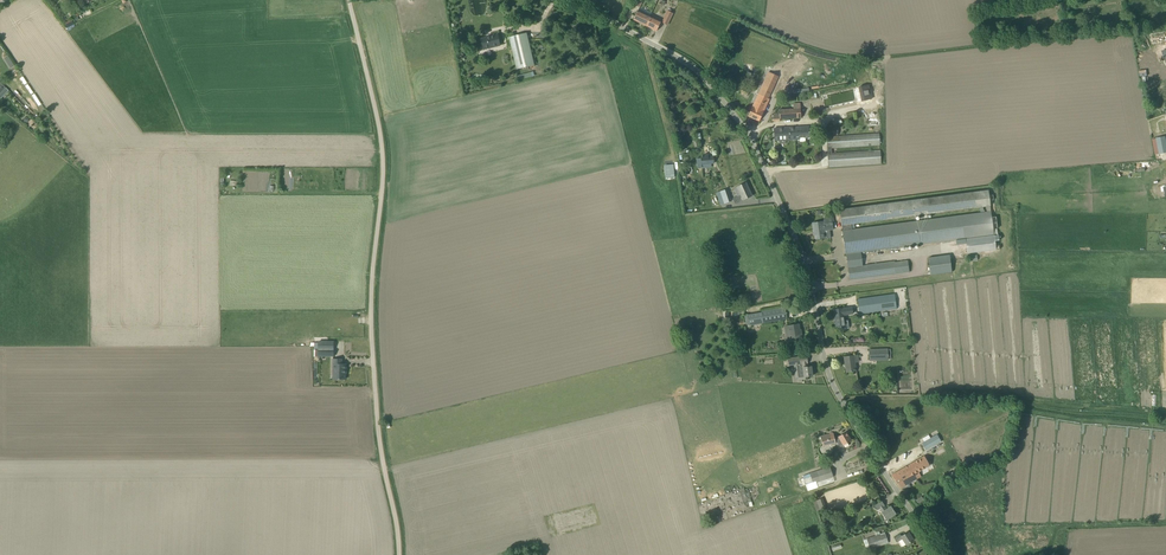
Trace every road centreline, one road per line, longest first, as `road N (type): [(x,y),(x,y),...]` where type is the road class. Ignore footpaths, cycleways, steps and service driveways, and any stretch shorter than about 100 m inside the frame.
road 1 (unclassified): [(939,554),(835,391),(810,273),(752,145),(699,73),(578,0)]
road 2 (unclassified): [(398,554),(370,332),(382,148),(347,0)]

